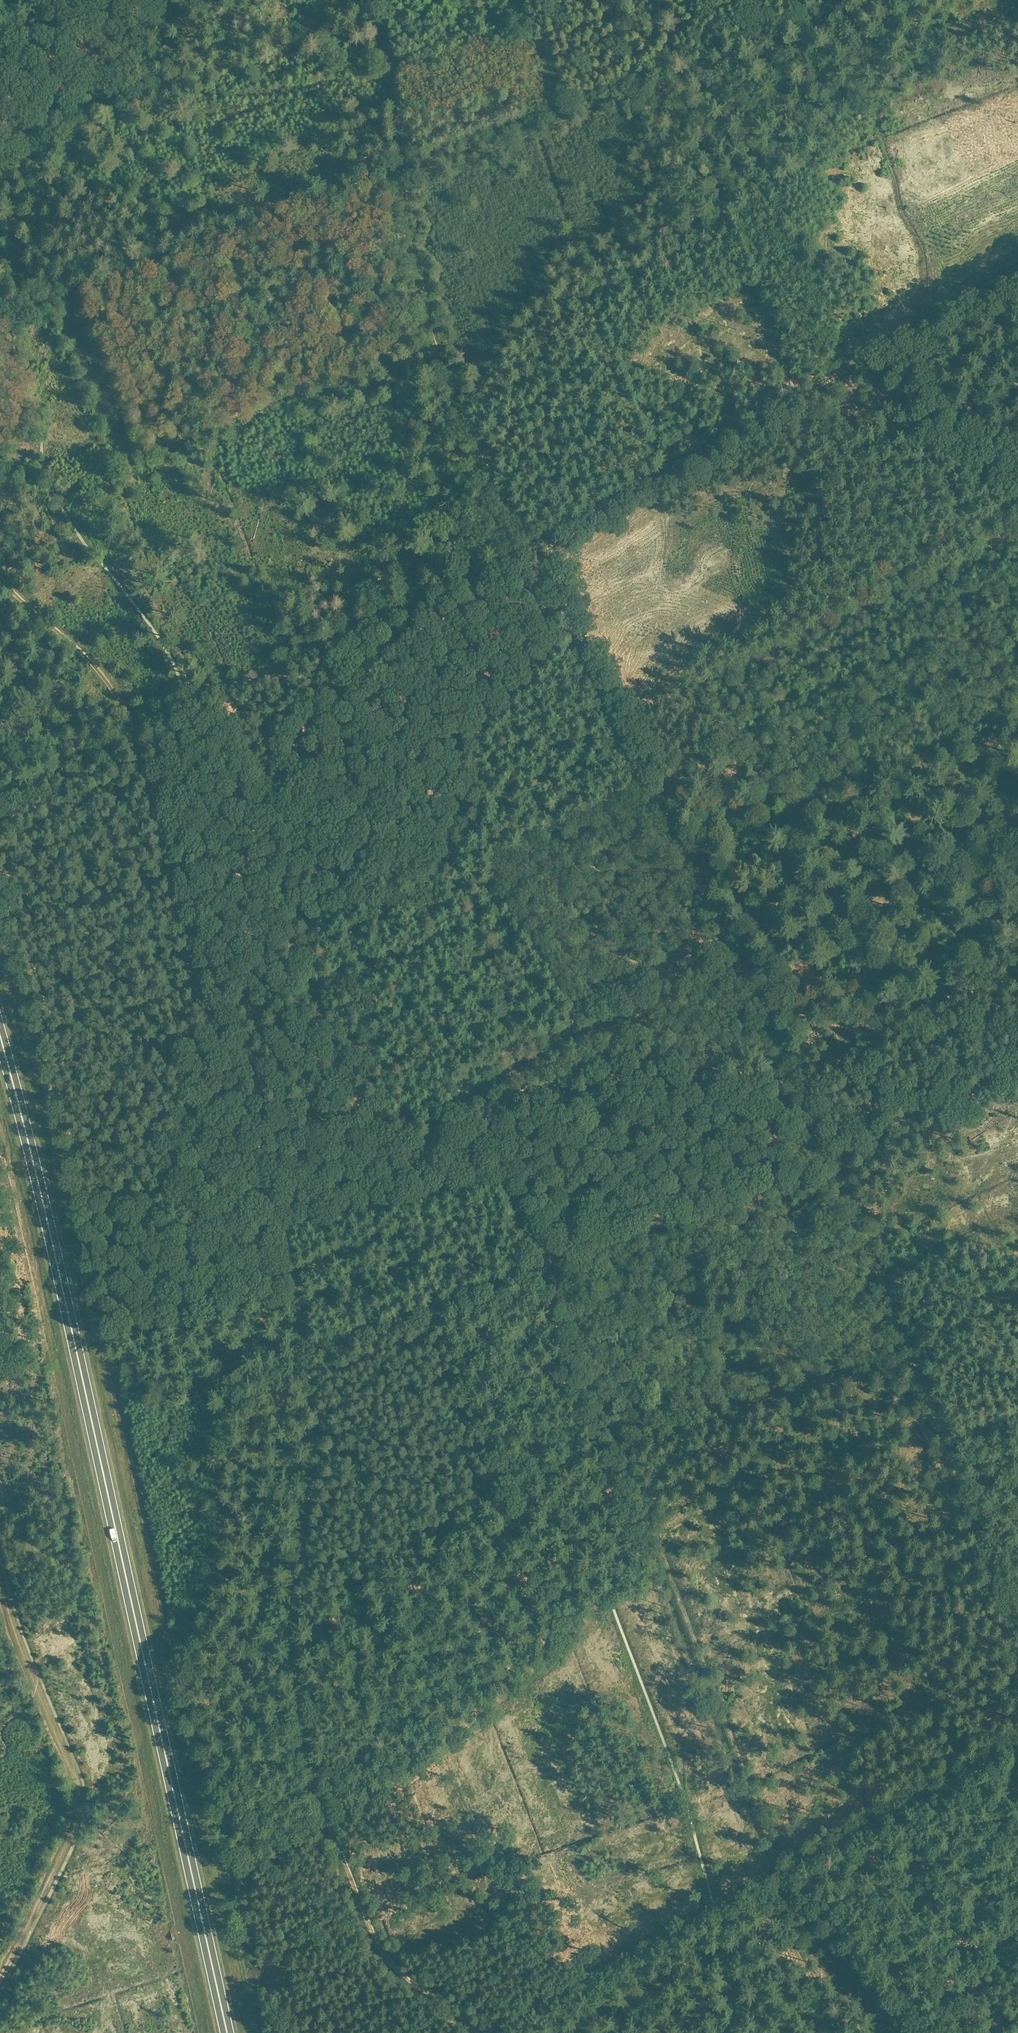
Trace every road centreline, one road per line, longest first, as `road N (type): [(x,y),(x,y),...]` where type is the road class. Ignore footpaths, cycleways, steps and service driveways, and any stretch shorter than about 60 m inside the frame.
road 1 (track): [(1017,1648),(828,1156),(444,392),(410,255),(364,0)]
road 2 (trunk): [(229,2032),(0,1039)]
road 3 (track): [(1017,274),(530,552),(133,729)]
road 4 (track): [(133,729),(200,992),(242,1082),(303,1349)]
road 5 (track): [(545,2003),(1017,1744)]
road 6 (track): [(0,1578),(78,1801),(0,1977)]
road 7 (track): [(310,1755),(290,1597),(310,1462),(303,1349)]
road 8 (track): [(479,2032),(408,1981),(377,1944),(310,1755)]
road 9 (track): [(0,582),(98,669),(133,729)]

